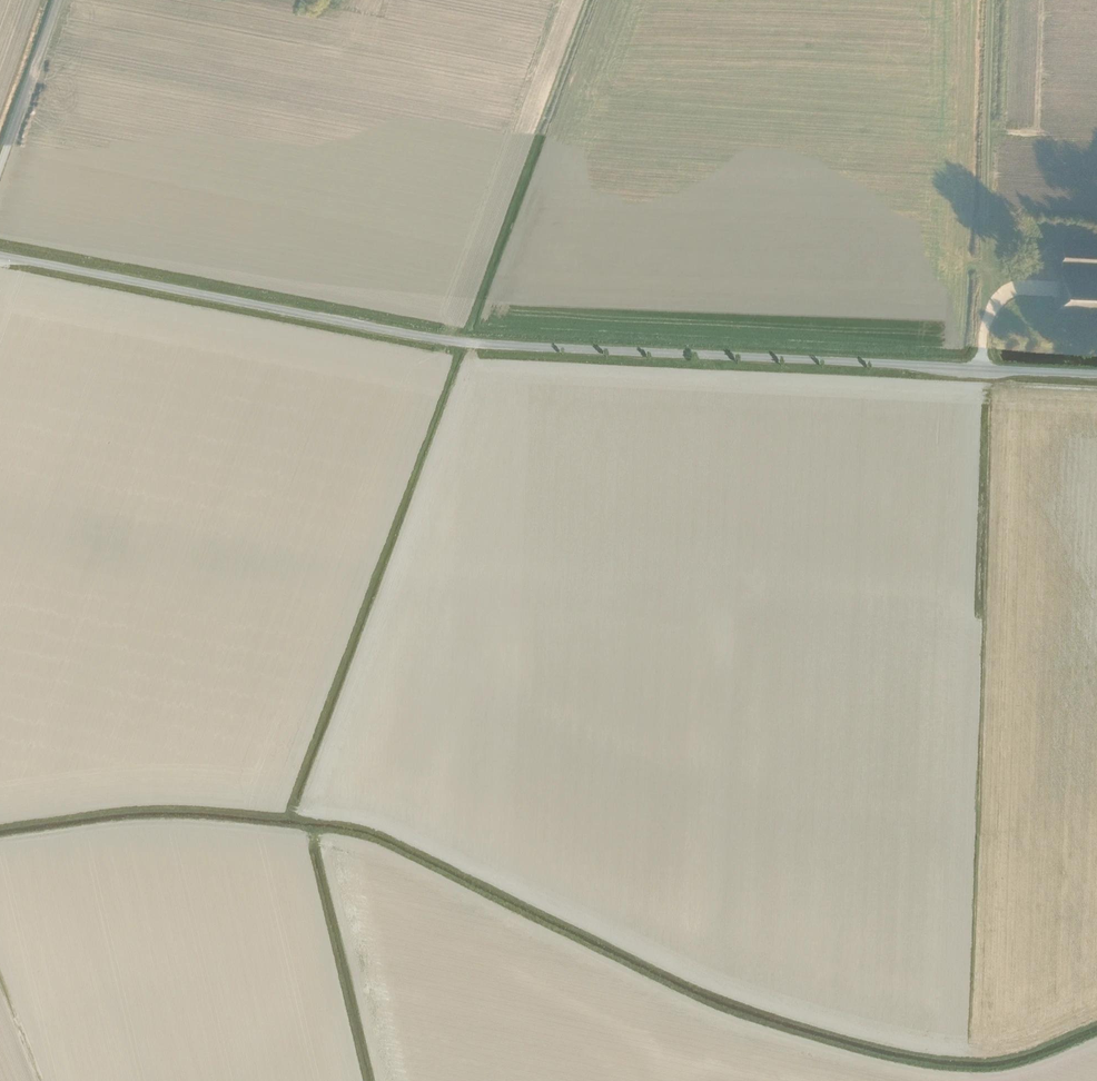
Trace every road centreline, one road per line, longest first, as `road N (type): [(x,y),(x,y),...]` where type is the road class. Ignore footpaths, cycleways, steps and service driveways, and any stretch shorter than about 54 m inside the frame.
road 1 (unclassified): [(0,255),(489,346),(1096,375)]

